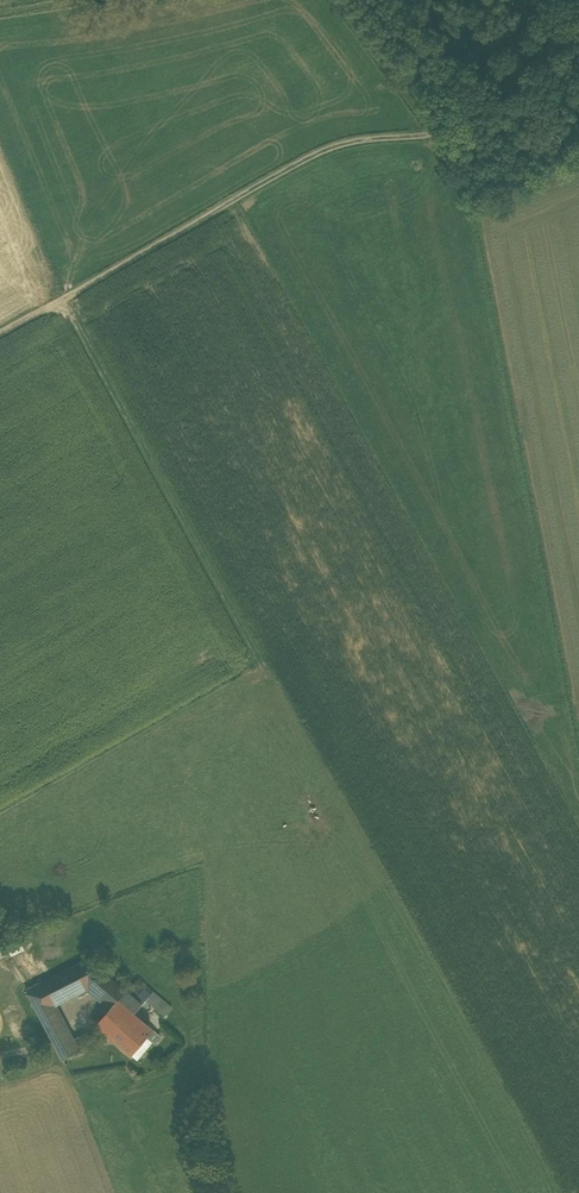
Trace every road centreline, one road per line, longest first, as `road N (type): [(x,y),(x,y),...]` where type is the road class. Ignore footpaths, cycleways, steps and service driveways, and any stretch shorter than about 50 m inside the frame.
road 1 (track): [(0,336),(320,153),(434,135)]
road 2 (track): [(63,300),(275,683)]
road 3 (track): [(434,135),(578,37)]

